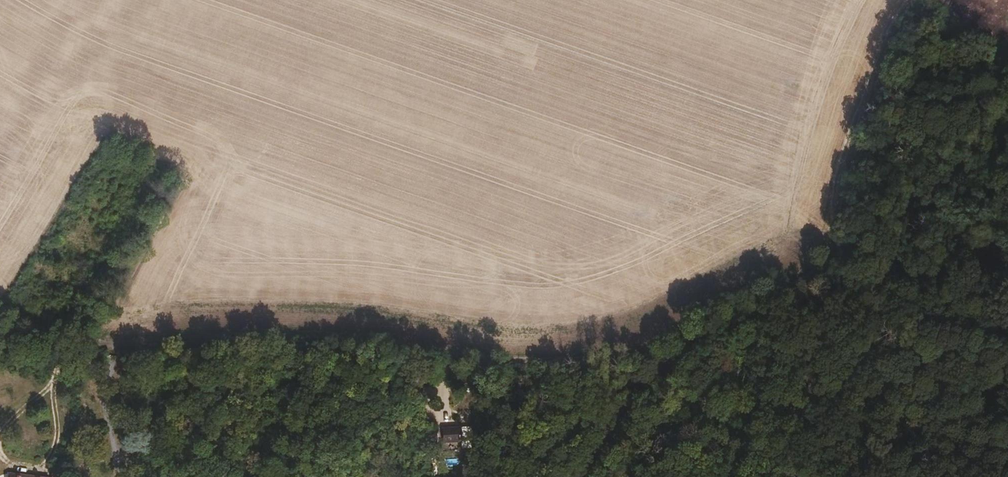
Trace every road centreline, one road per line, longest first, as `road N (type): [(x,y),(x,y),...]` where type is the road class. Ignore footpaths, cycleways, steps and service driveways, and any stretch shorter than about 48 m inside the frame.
road 1 (track): [(0,327),(143,345),(299,335),(470,359),(659,366)]
road 2 (track): [(920,0),(899,32),(834,197),(845,257),(788,476)]
road 3 (unclassified): [(659,366),(845,257),(1007,141)]
road 4 (residential): [(582,476),(659,366)]

